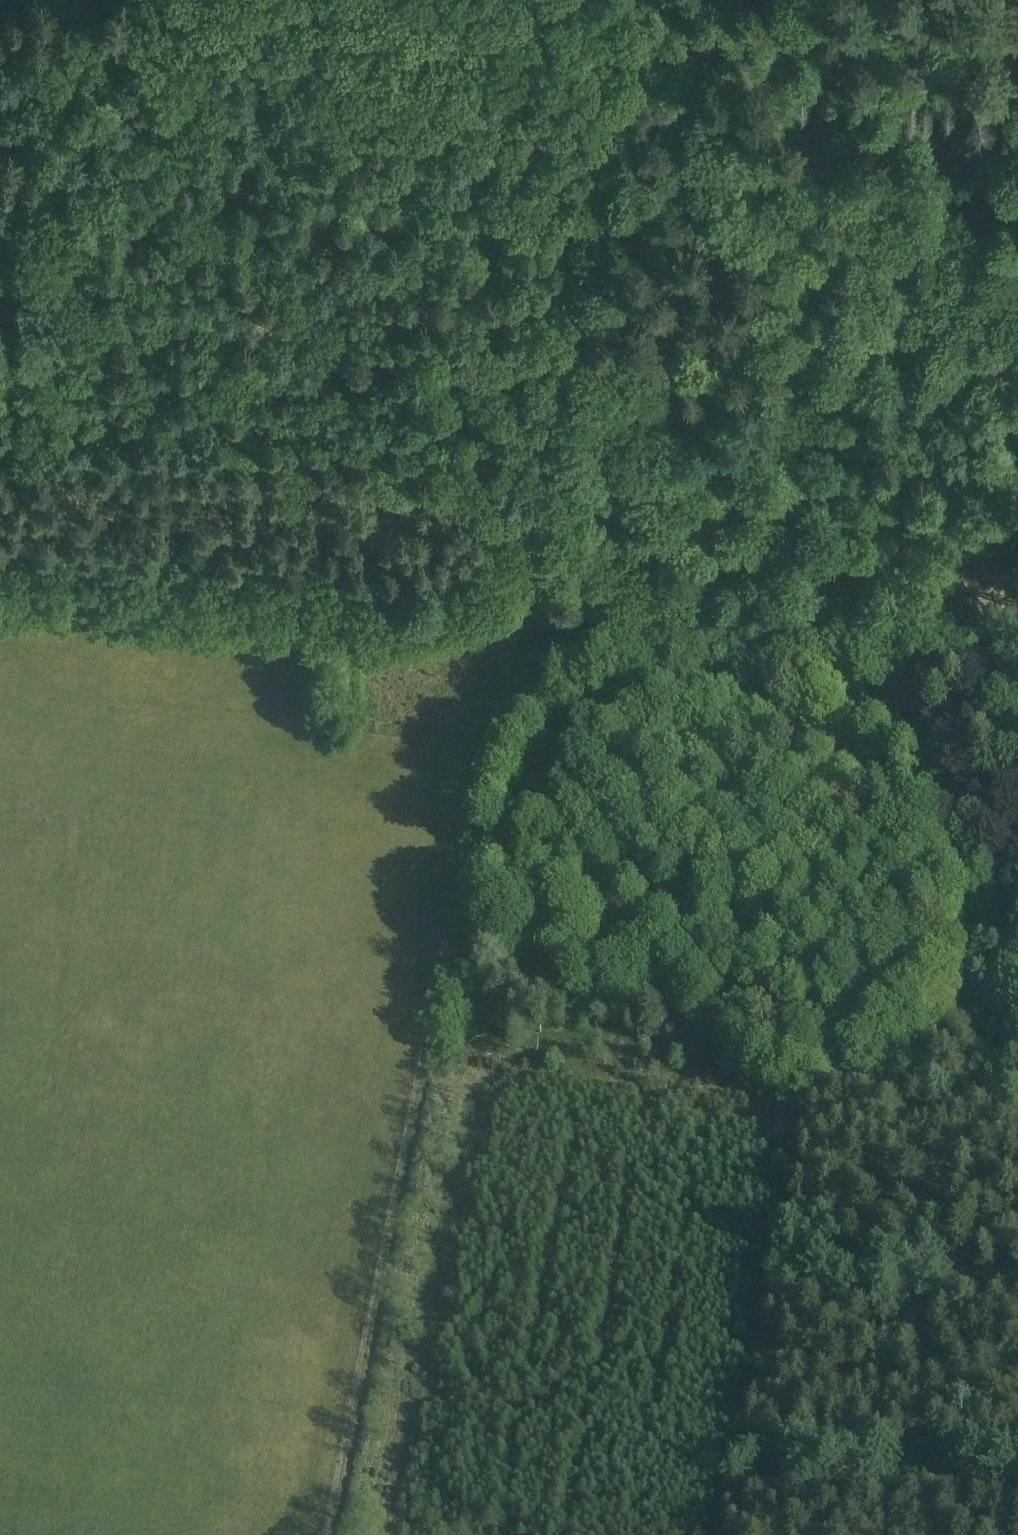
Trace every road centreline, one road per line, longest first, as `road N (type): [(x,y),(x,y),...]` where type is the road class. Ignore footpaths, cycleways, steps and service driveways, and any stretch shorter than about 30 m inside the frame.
road 1 (track): [(331,1534),(502,682),(485,593),(490,545),(587,148),(599,48),(590,0)]
road 2 (track): [(0,584),(487,620)]

